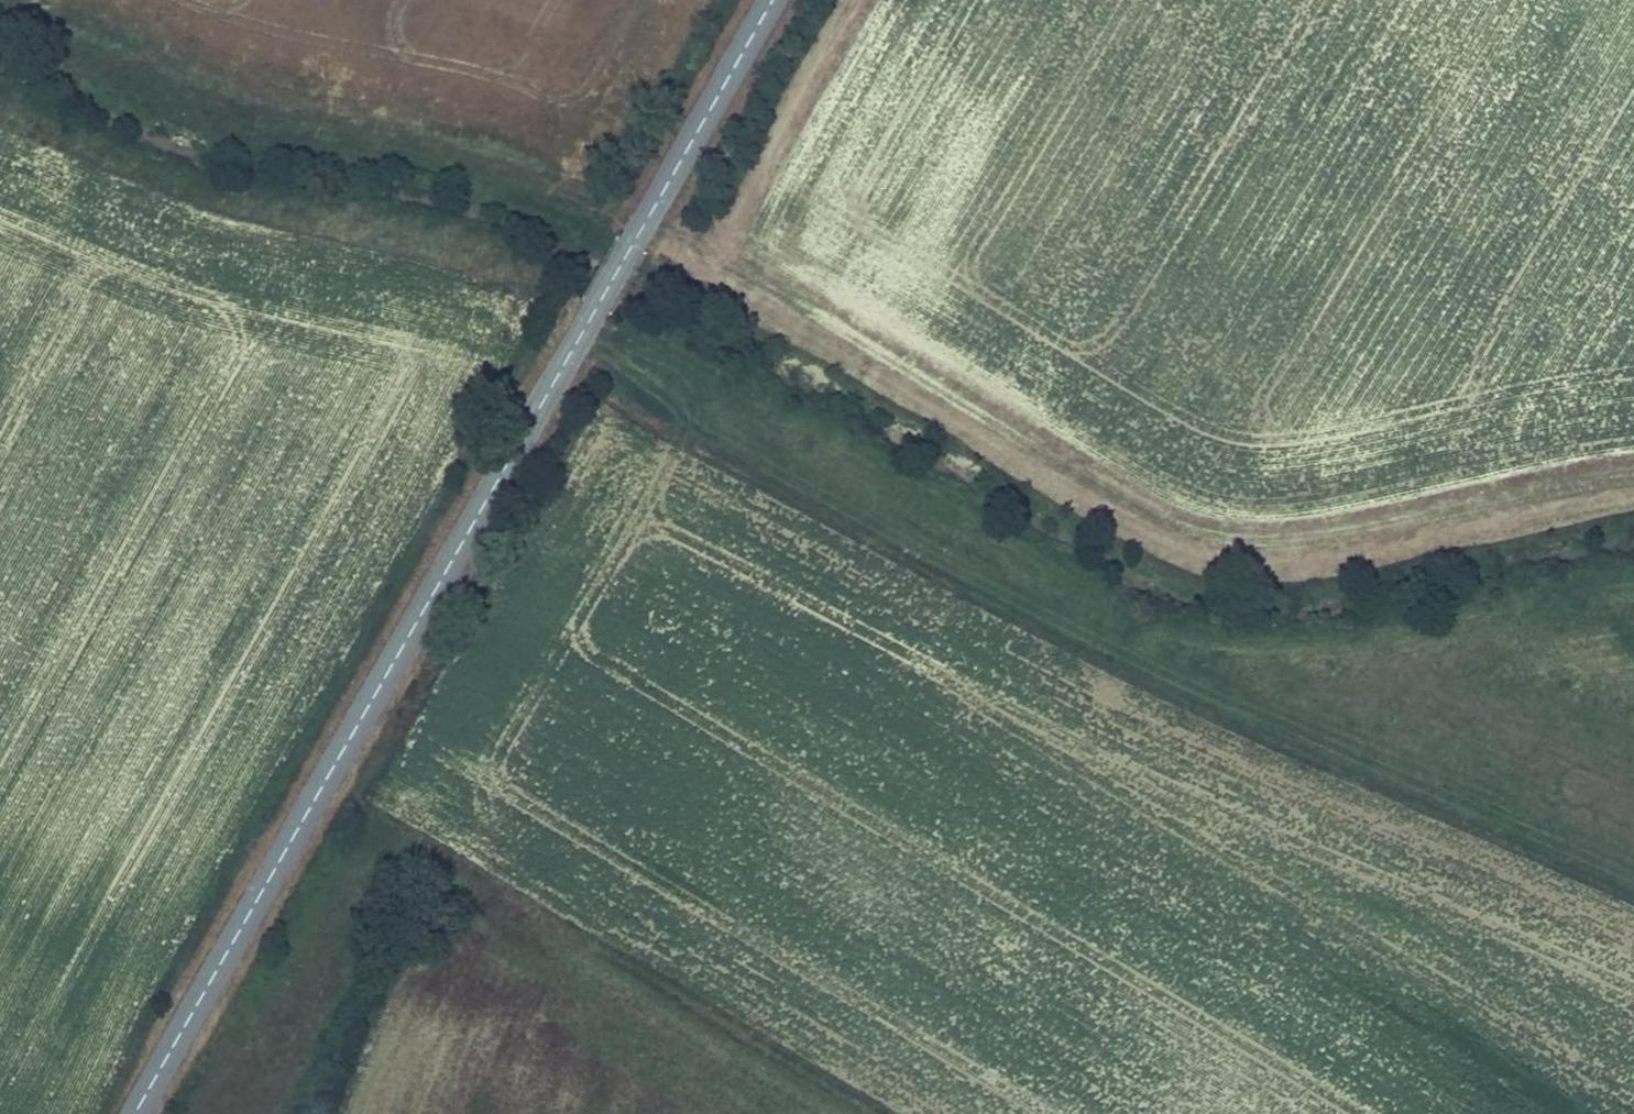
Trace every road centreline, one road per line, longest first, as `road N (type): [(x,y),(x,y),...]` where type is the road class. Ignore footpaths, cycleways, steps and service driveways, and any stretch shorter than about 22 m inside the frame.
road 1 (tertiary): [(134,1113),(772,0)]

